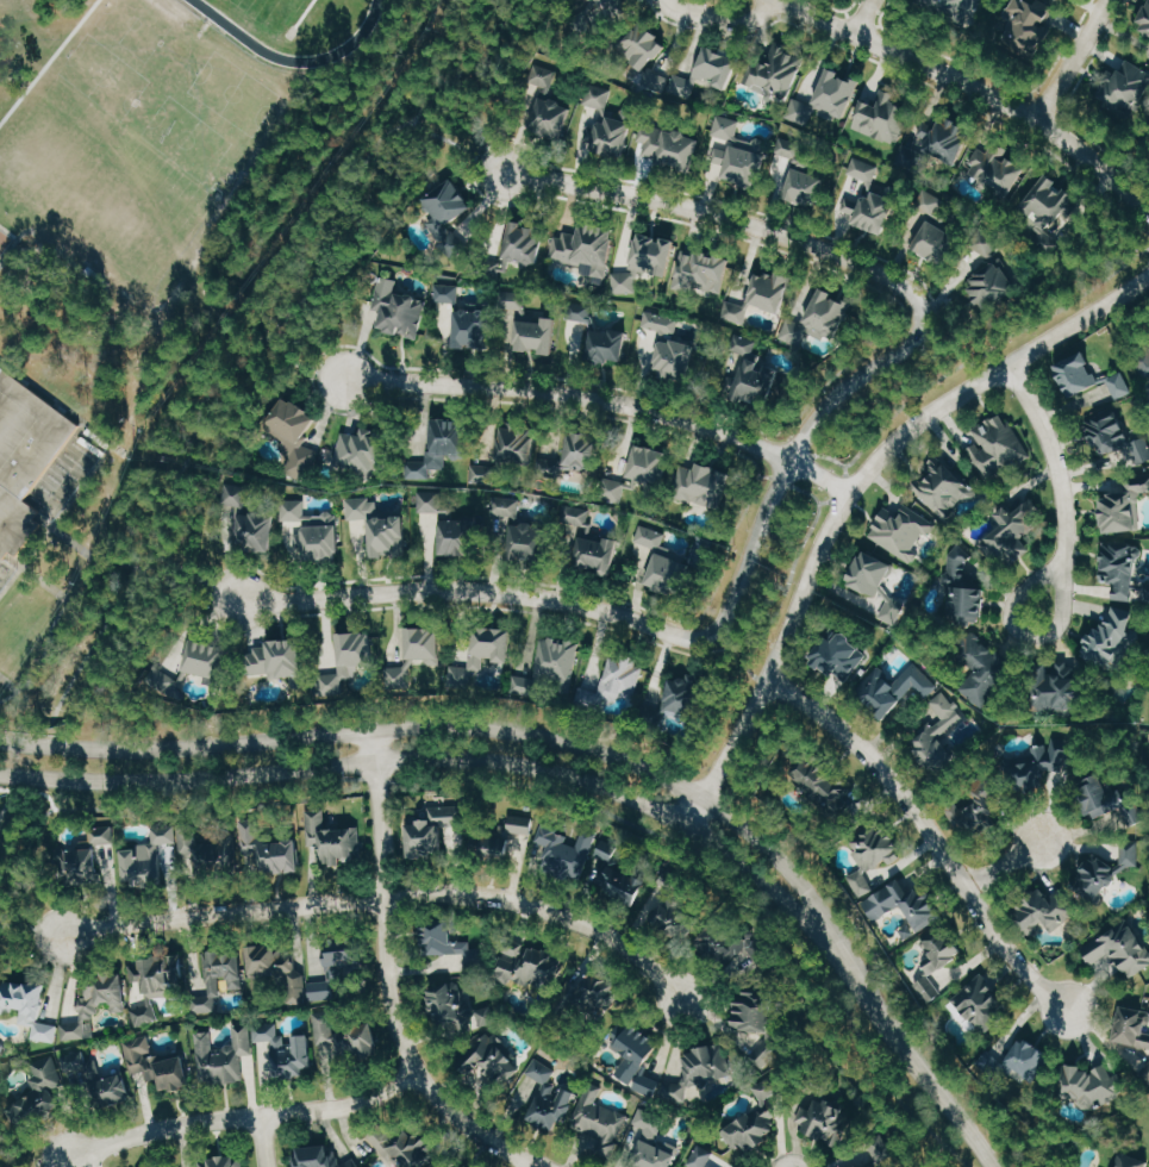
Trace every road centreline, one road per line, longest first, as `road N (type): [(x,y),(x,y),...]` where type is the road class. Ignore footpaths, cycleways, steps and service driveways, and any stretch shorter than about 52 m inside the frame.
road 1 (tertiary): [(837,947),(803,881),(762,840),(705,790),(618,753),(441,728),(176,747),(0,743)]
road 2 (tertiary): [(0,772),(179,778),(470,760),(561,772),(685,815),(837,947)]
road 3 (residential): [(685,815),(768,679),(843,501),(894,442),(1148,274)]
road 4 (residential): [(245,601),(436,589),(524,598),(704,639),(722,626),(786,460)]
road 5 (residential): [(67,936),(424,891),(485,894),(550,911),(605,938),(685,1000)]
road 6 (residential): [(843,501),(786,460),(614,402),(511,387),(345,380)]
road 7 (residential): [(542,1166),(445,1119),(417,1078),(391,1009),(374,731)]
road 8 (residential): [(768,679),(854,744),(1029,973),(1072,1010)]
road 9 (residential): [(922,311),(911,291),(803,242),(695,208),(507,171)]
road 10 (tertiary): [(1148,214),(1038,117),(784,0)]
road 11 (residential): [(417,1078),(357,1100),(105,1143),(68,1161)]
road 12 (tertiary): [(837,947),(996,1166)]
road 13 (residential): [(1051,581),(1066,550),(1063,491),(1051,444),(1012,367)]
road 14 (residential): [(786,460),(835,394),(920,330),(922,311)]
road 15 (residential): [(1007,605),(1018,630),(1036,637),(1062,624),(1067,605),(1060,587),(1042,578),(1016,587),(1007,605)]
road 16 (residential): [(1038,117),(1107,0)]

